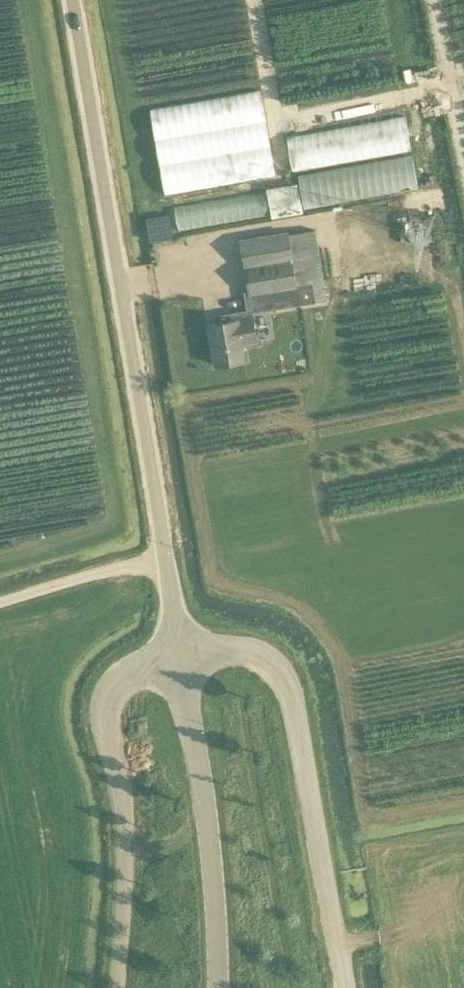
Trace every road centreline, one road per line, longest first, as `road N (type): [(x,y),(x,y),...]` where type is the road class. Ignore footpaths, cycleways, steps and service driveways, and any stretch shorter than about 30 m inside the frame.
road 1 (unclassified): [(180,655),(73,0)]
road 2 (unclassified): [(345,987),(283,677),(248,652),(180,655)]
road 3 (unclassified): [(116,987),(126,831),(106,705),(132,671),(180,655)]
road 4 (unclassified): [(219,987),(205,800),(180,655)]

